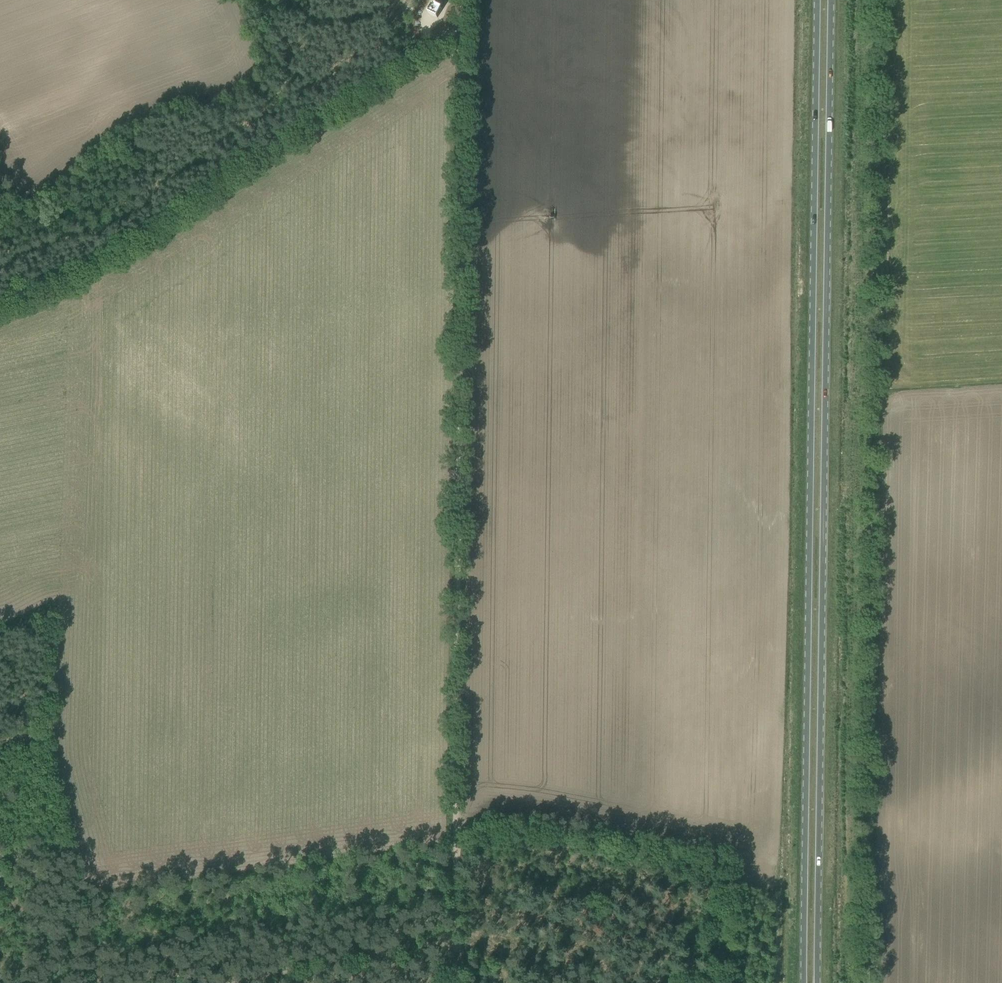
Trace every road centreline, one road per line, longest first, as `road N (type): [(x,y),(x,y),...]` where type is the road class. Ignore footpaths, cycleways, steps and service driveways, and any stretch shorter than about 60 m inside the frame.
road 1 (track): [(866,982),(881,0)]
road 2 (primary): [(817,0),(804,982)]
road 3 (primary): [(817,982),(830,0)]
road 4 (track): [(465,27),(456,939)]
road 5 (track): [(465,27),(65,278),(0,303)]
road 6 (track): [(456,939),(230,982)]
road 7 (track): [(94,982),(84,898),(0,857)]

